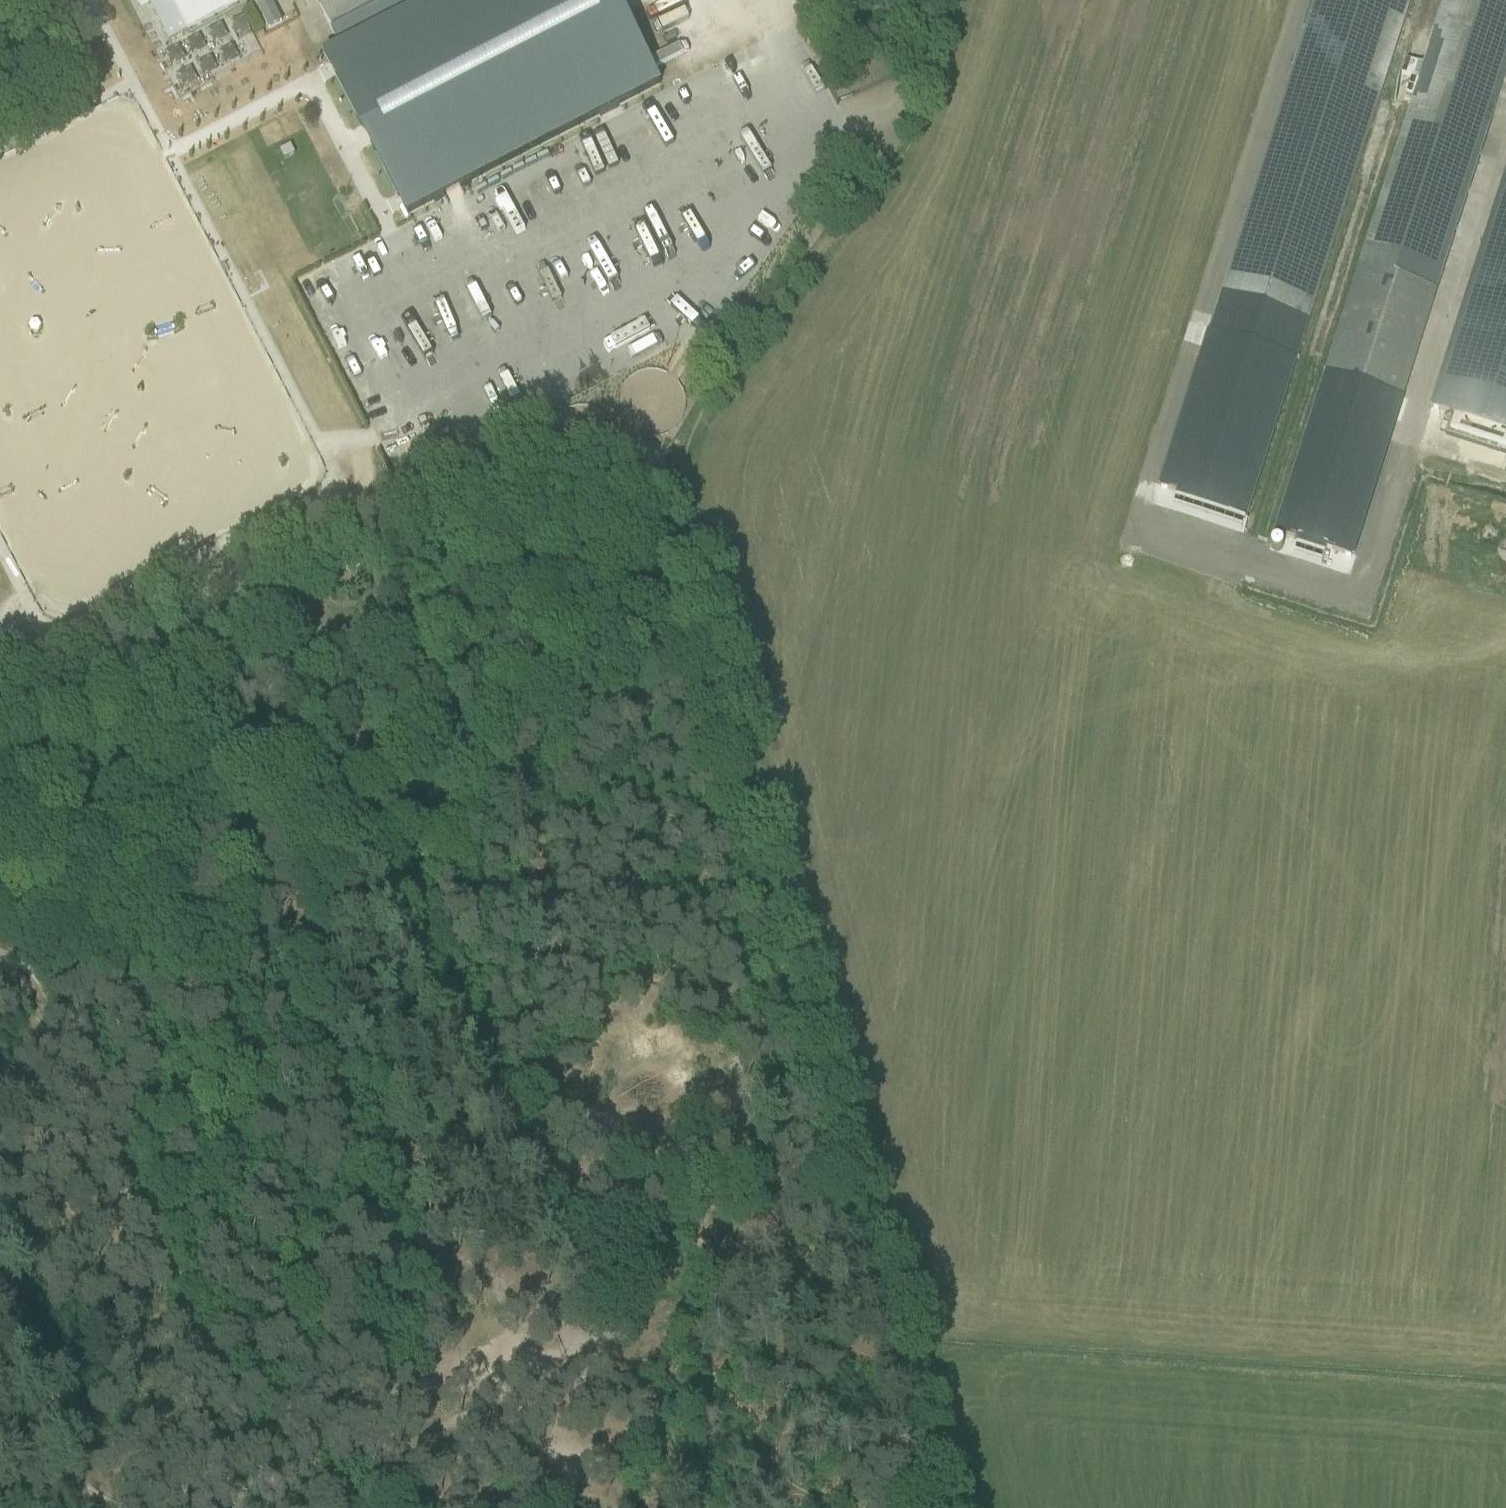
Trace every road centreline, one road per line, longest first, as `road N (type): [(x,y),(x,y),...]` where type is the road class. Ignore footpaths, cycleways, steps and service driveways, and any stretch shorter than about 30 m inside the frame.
road 1 (track): [(709,1507),(429,886)]

